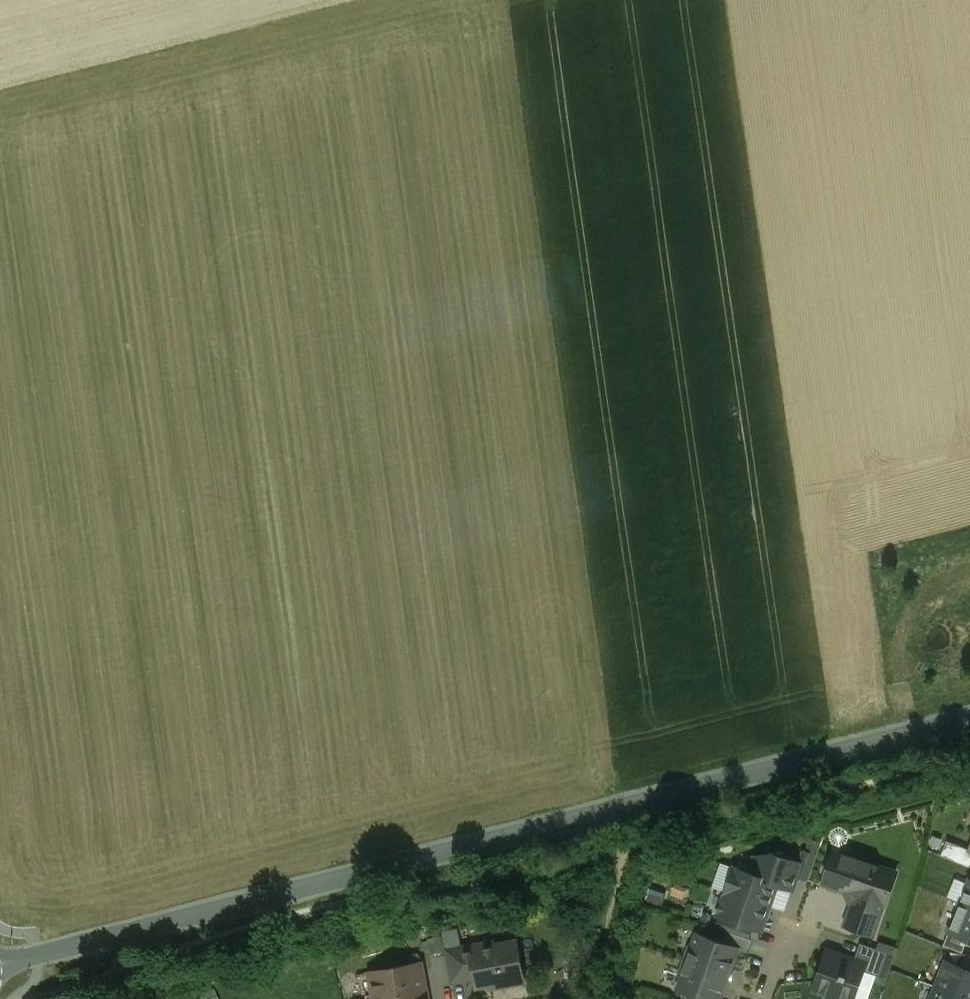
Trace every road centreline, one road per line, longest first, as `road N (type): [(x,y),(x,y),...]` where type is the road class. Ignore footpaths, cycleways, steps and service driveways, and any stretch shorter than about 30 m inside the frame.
road 1 (secondary): [(0,965),(969,717)]

